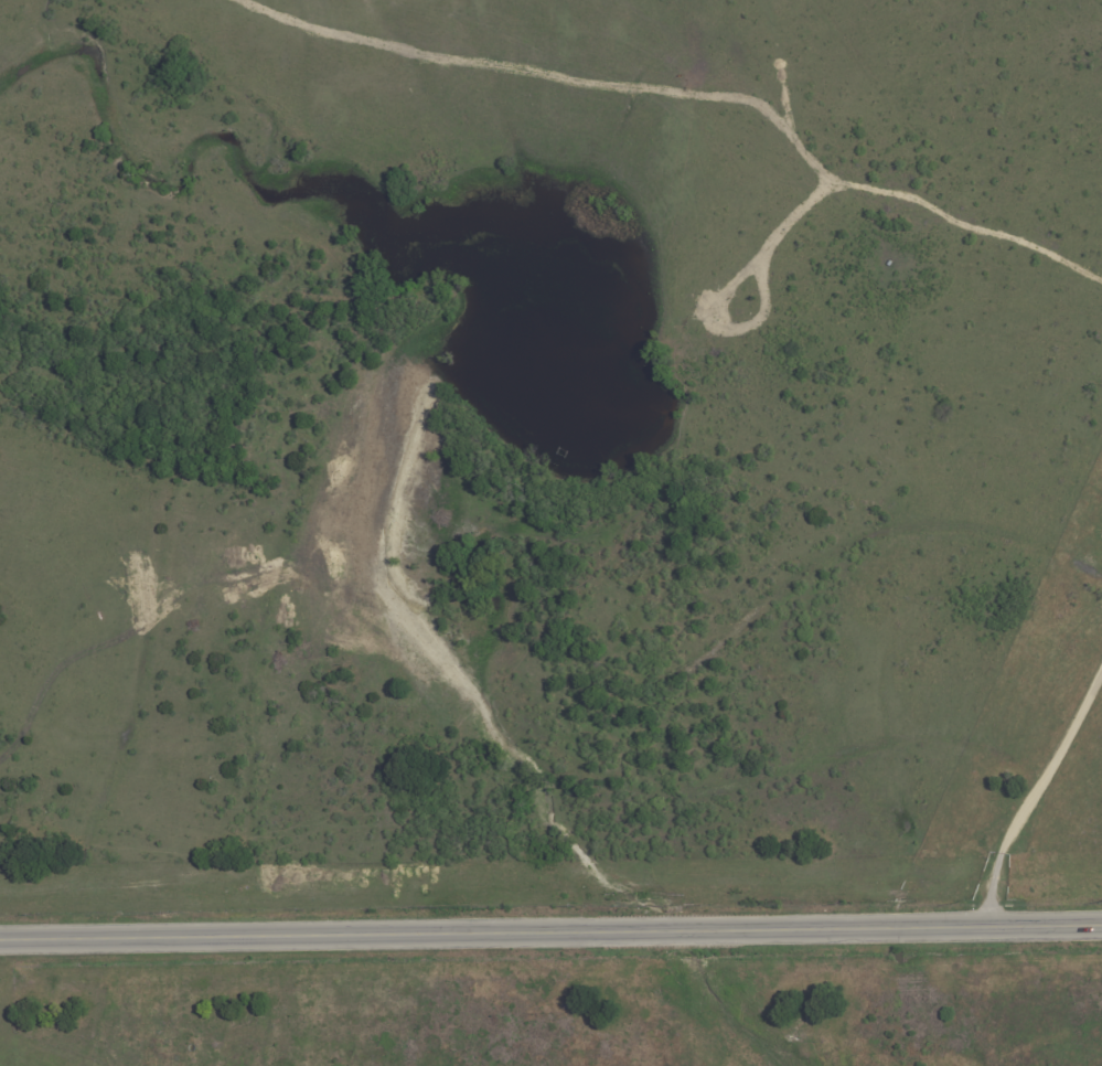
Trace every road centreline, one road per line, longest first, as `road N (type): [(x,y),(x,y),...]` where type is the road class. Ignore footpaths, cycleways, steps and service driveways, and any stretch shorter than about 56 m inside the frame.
road 1 (secondary): [(0,940),(1101,925)]

